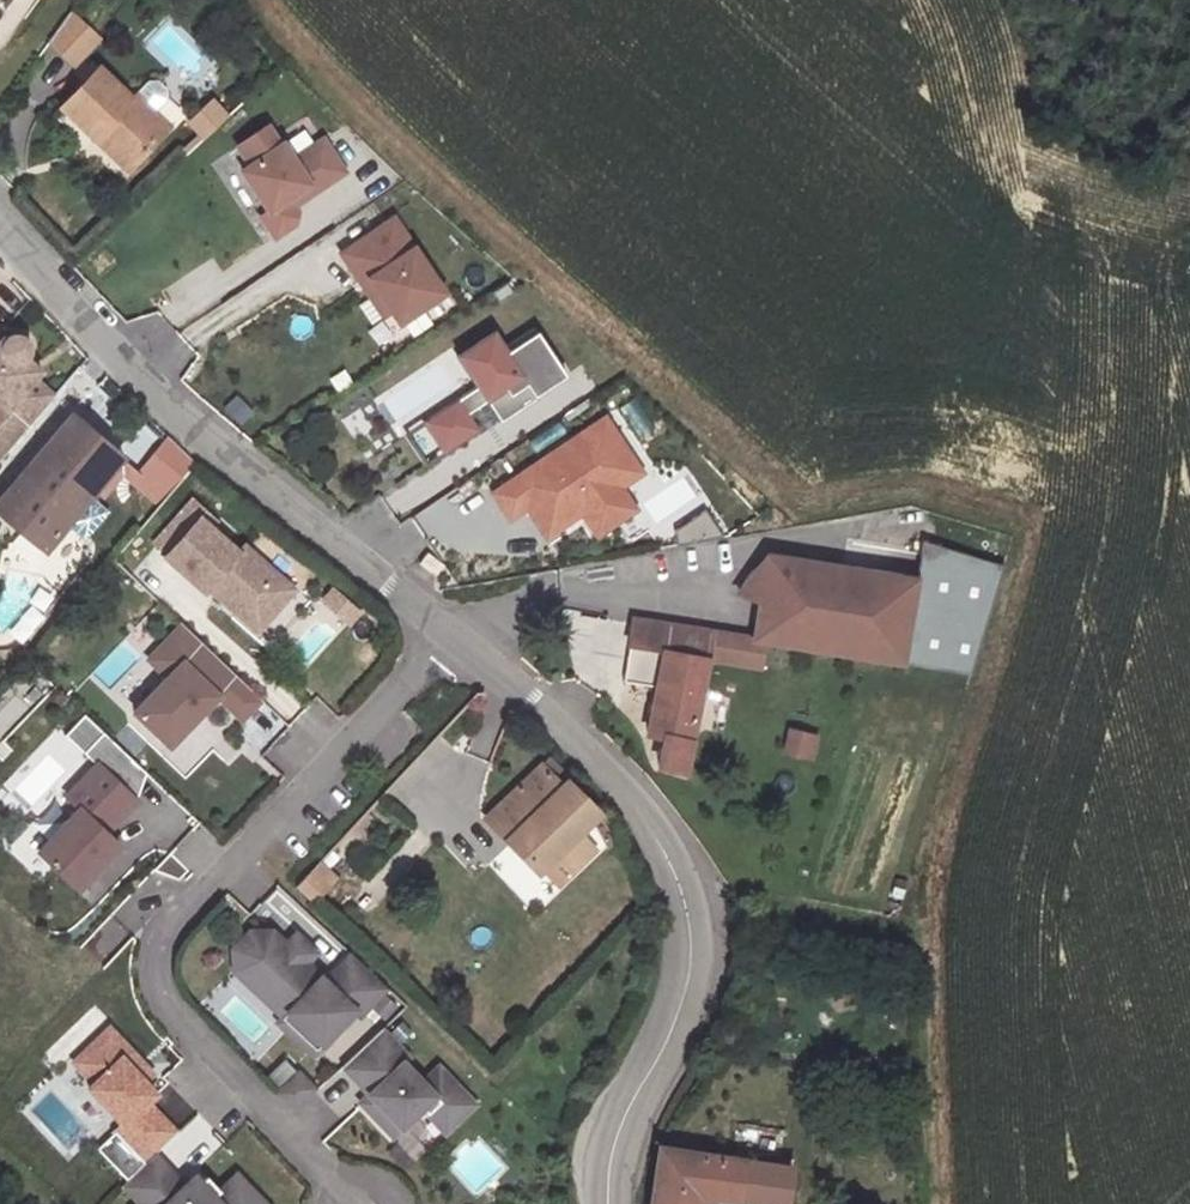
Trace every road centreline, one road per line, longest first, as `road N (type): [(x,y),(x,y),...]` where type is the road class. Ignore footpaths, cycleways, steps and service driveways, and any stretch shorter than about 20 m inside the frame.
road 1 (residential): [(455,641),(163,942),(157,984),(173,1016),(349,1203)]
road 2 (unclassified): [(455,641),(629,792),(676,872),(693,946),(676,1016),(614,1146),(610,1203)]
road 3 (unclassified): [(0,227),(160,397),(455,641)]

